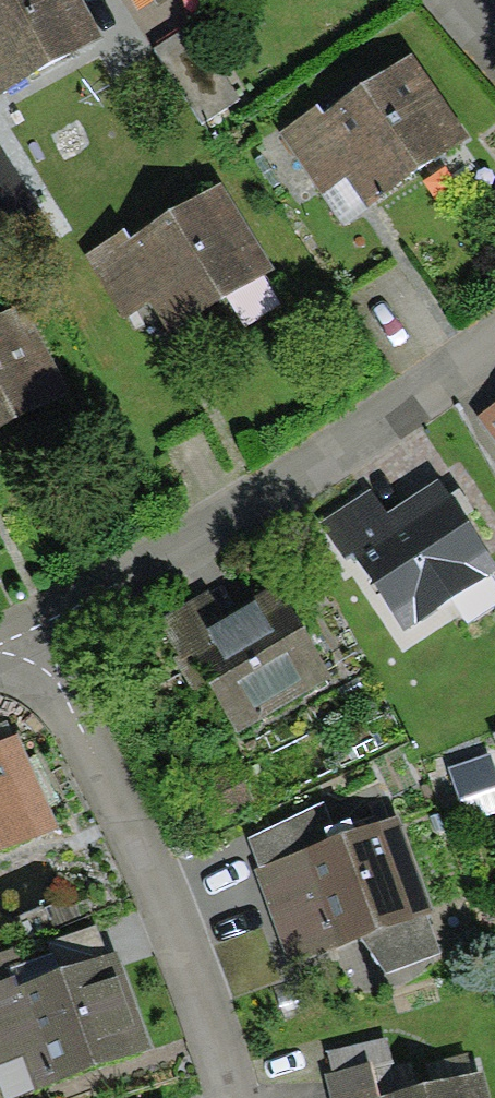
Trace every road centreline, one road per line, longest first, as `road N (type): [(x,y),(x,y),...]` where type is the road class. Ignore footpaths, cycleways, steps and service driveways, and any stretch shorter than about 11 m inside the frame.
road 1 (residential): [(494,338),(315,465),(33,630)]
road 2 (residential): [(33,630),(235,1097)]

